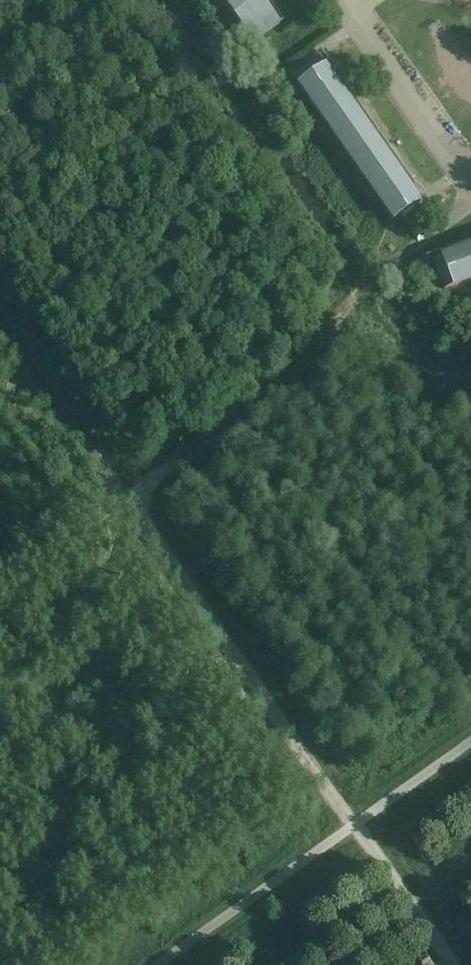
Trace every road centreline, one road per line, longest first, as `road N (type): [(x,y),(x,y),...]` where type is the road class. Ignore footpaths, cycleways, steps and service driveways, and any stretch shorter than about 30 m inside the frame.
road 1 (track): [(453,964),(0,310)]
road 2 (track): [(470,206),(382,269),(282,394),(0,589)]

